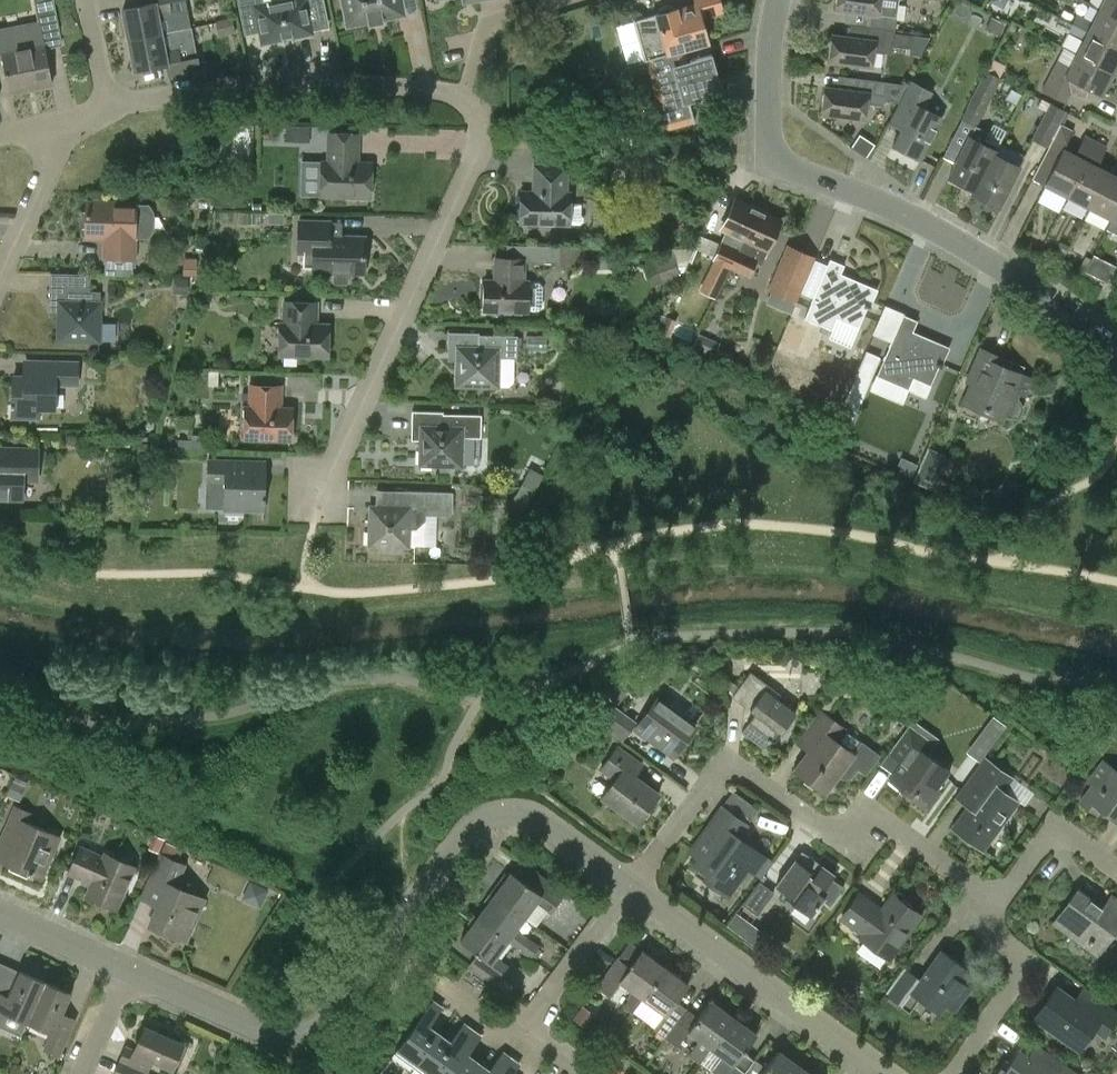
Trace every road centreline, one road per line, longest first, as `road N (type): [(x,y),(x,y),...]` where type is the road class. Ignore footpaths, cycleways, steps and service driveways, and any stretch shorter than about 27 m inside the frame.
road 1 (residential): [(319,497),(478,153),(474,108),(464,97),(426,89),(306,83),(115,100)]
road 2 (residential): [(632,888),(523,812),(469,823),(321,1024),(304,1036),(278,1035),(126,968)]
road 3 (residential): [(1116,350),(959,245),(775,160),(766,148),(778,0)]
road 4 (residential): [(990,924),(922,851),(814,813),(752,764),(721,770),(632,888)]
road 5 (residential): [(890,1073),(632,888)]
road 6 (residential): [(582,1073),(532,1029),(632,888)]
road 7 (residential): [(961,1073),(1021,988),(1018,954),(990,924)]
road 8 (residential): [(990,924),(1050,845),(1081,844),(1116,870)]
road 9 (residential): [(0,276),(73,121)]
road 10 (residential): [(126,968),(0,912)]
road 11 (residential): [(554,0),(488,20),(468,85)]

